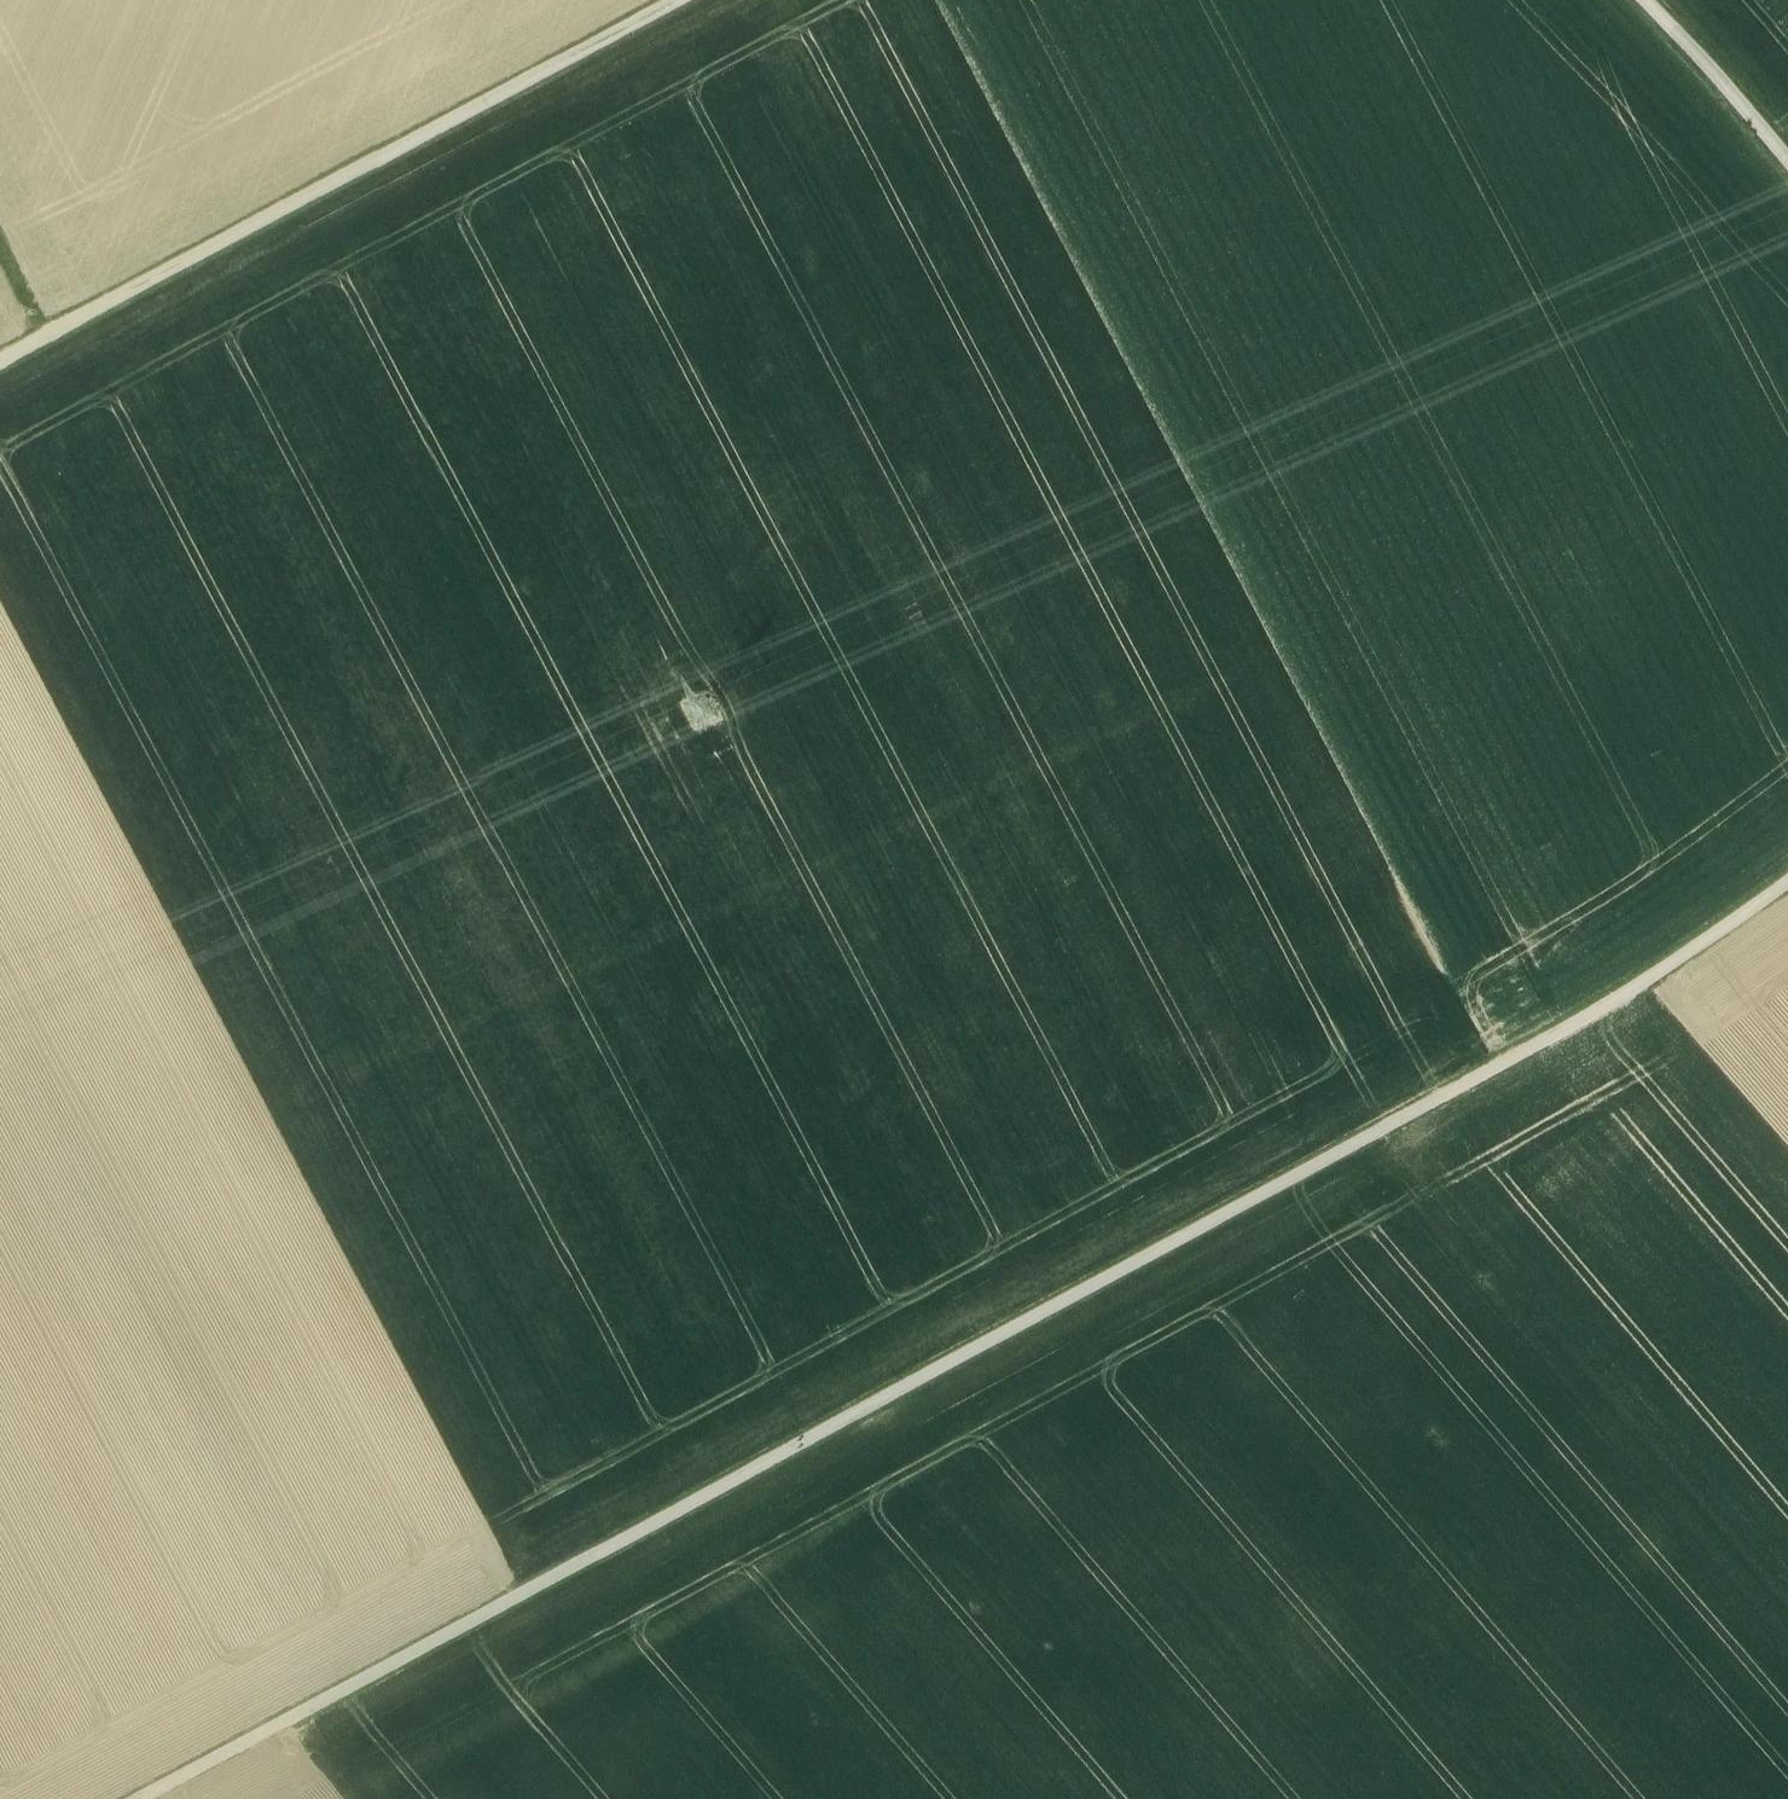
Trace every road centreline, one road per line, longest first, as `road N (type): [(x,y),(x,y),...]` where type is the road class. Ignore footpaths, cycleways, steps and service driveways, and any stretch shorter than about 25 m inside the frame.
road 1 (track): [(134,1798),(1542,1040),(1787,879)]
road 2 (track): [(677,0),(0,354)]
road 3 (track): [(1787,141),(1697,47)]

